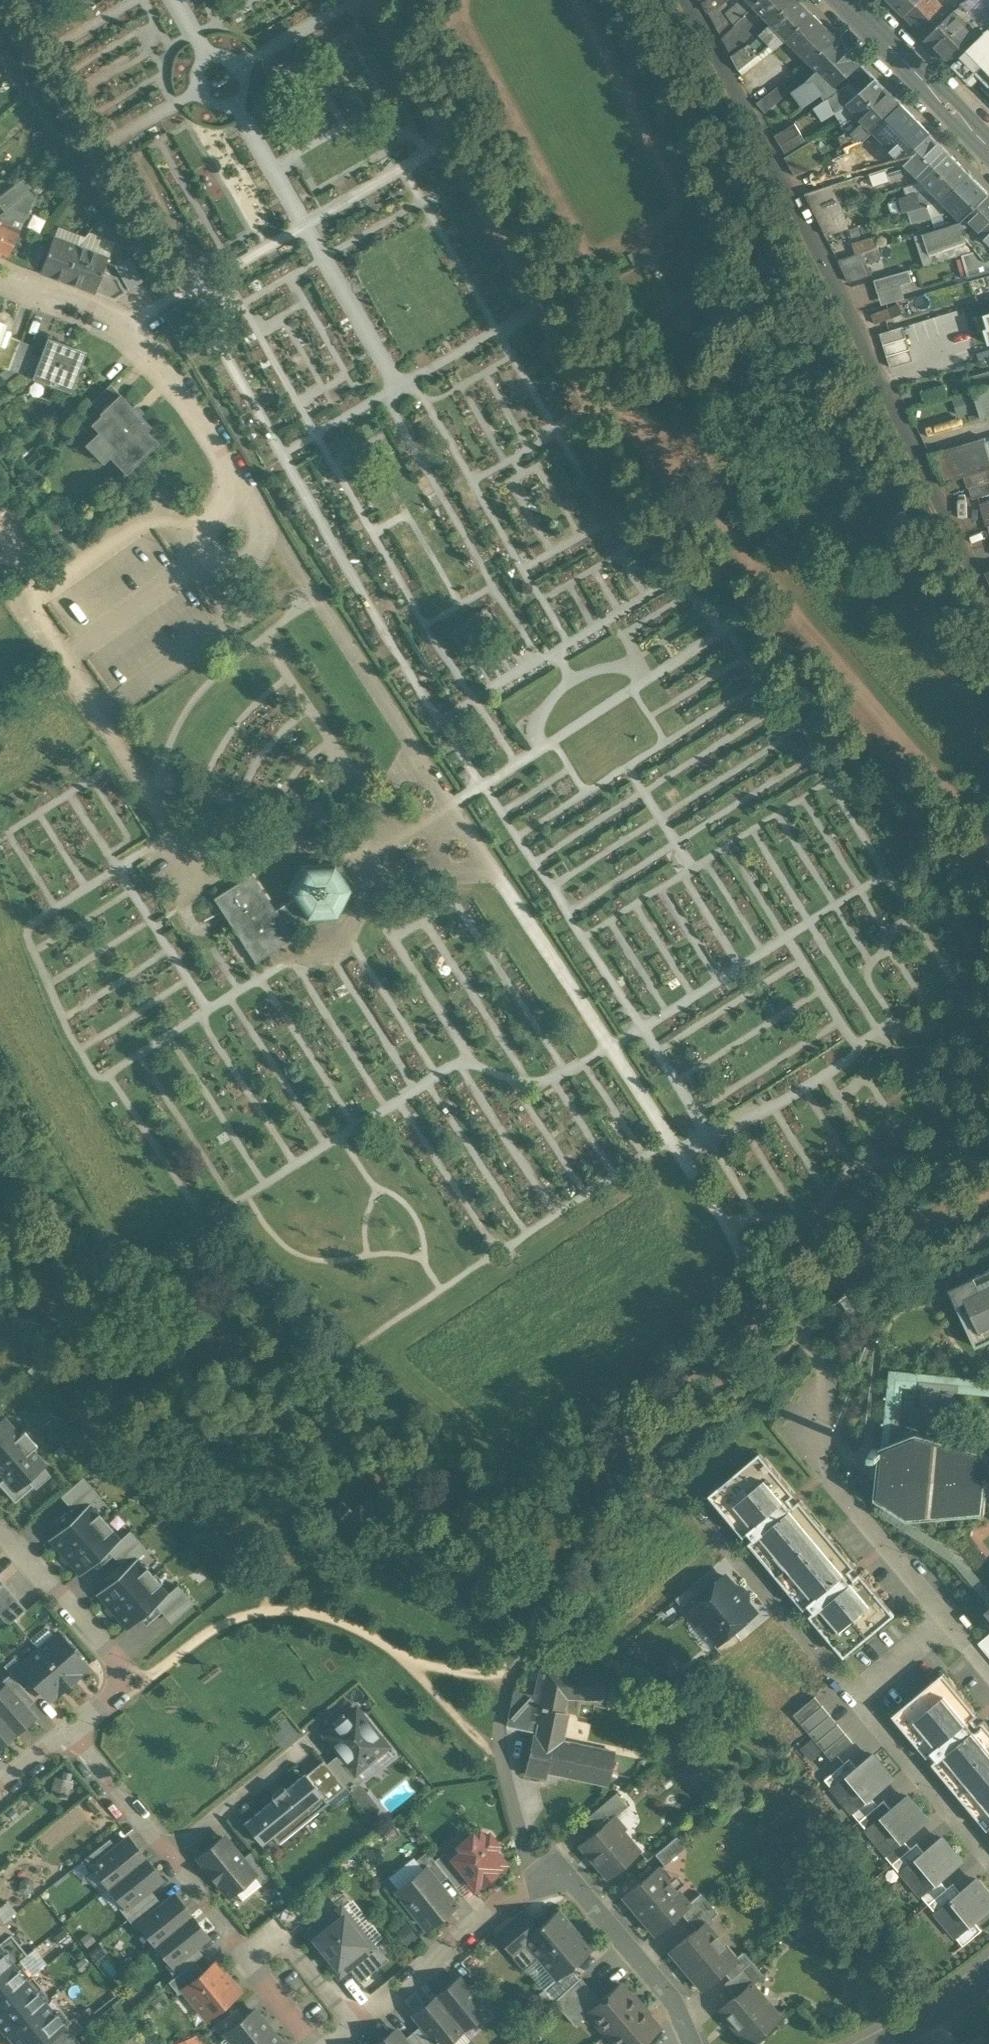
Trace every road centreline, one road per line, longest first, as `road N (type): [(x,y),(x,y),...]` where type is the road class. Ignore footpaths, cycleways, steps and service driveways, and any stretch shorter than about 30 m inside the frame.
road 1 (residential): [(988,606),(801,212),(689,0)]
road 2 (residential): [(0,273),(127,324),(210,436),(227,466),(235,510)]
road 3 (residential): [(946,1623),(804,1443),(818,1385)]
road 4 (residential): [(340,2043),(553,1865)]
road 5 (residential): [(73,1729),(113,1695),(121,1679),(117,1662),(0,1533)]
road 6 (residential): [(855,1698),(698,1510)]
road 7 (residential): [(172,1855),(323,2043)]
road 8 (residential): [(695,2043),(673,1993),(553,1865)]
road 9 (residential): [(988,1856),(855,1698)]
road 10 (residential): [(844,0),(988,146)]
road 11 (residential): [(172,1855),(304,1746)]
road 12 (residential): [(73,1729),(172,1855)]
road 13 (residential): [(889,2043),(988,1977)]

